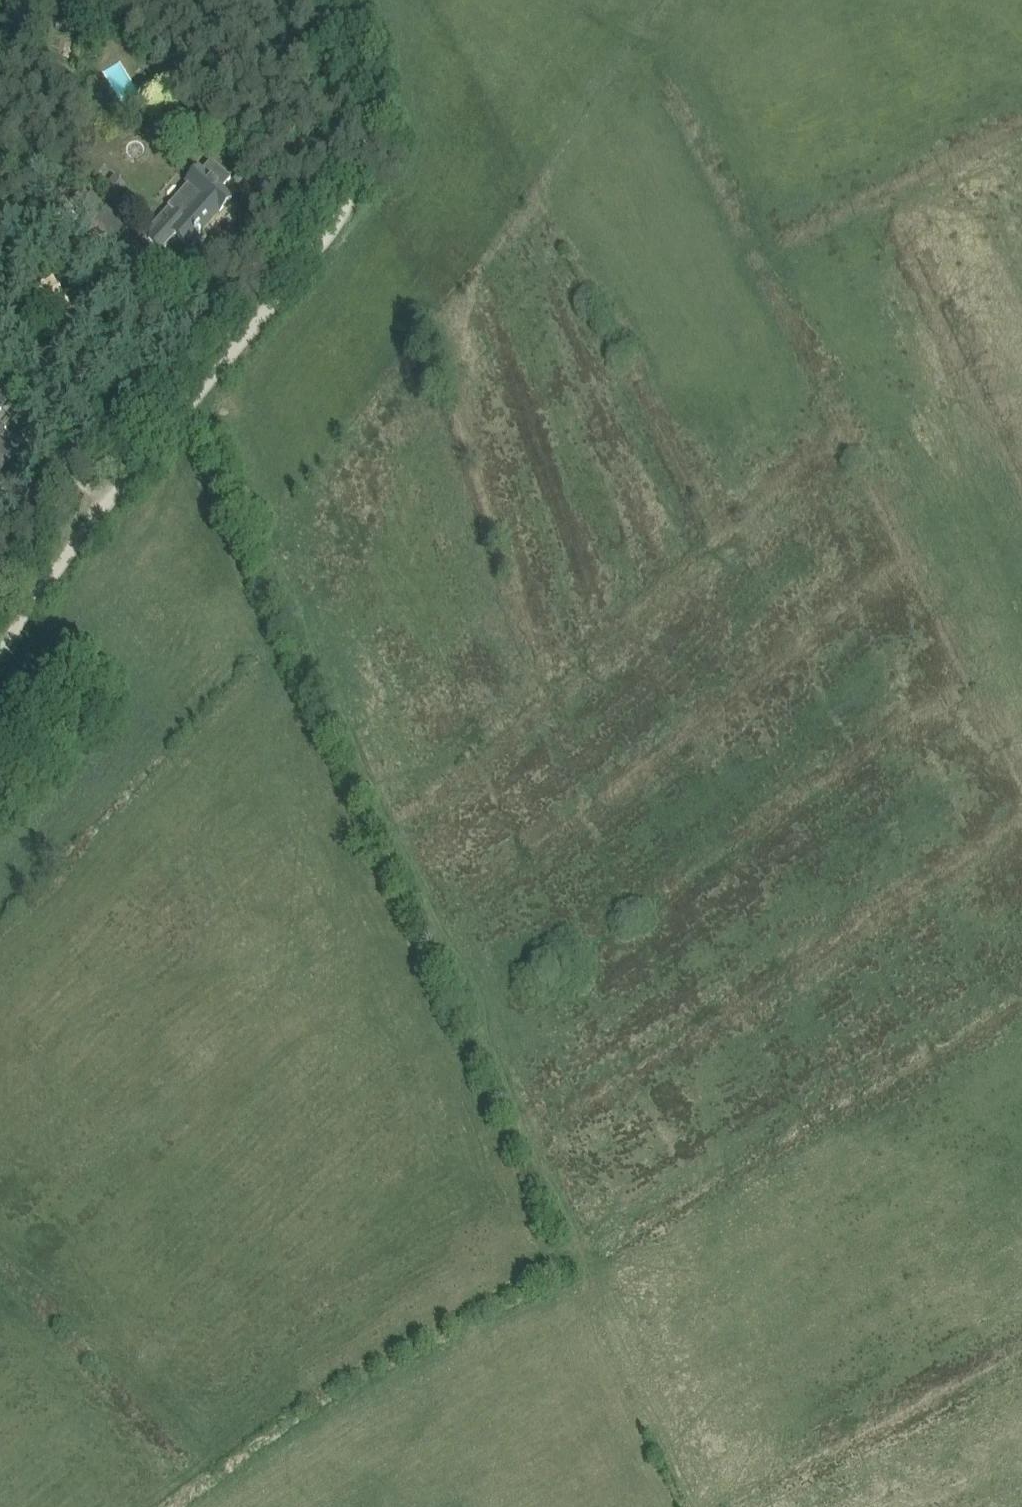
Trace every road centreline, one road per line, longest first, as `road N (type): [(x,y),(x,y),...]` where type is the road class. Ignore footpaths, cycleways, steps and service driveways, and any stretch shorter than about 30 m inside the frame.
road 1 (track): [(0,658),(48,579),(361,188),(360,46),(326,0)]

